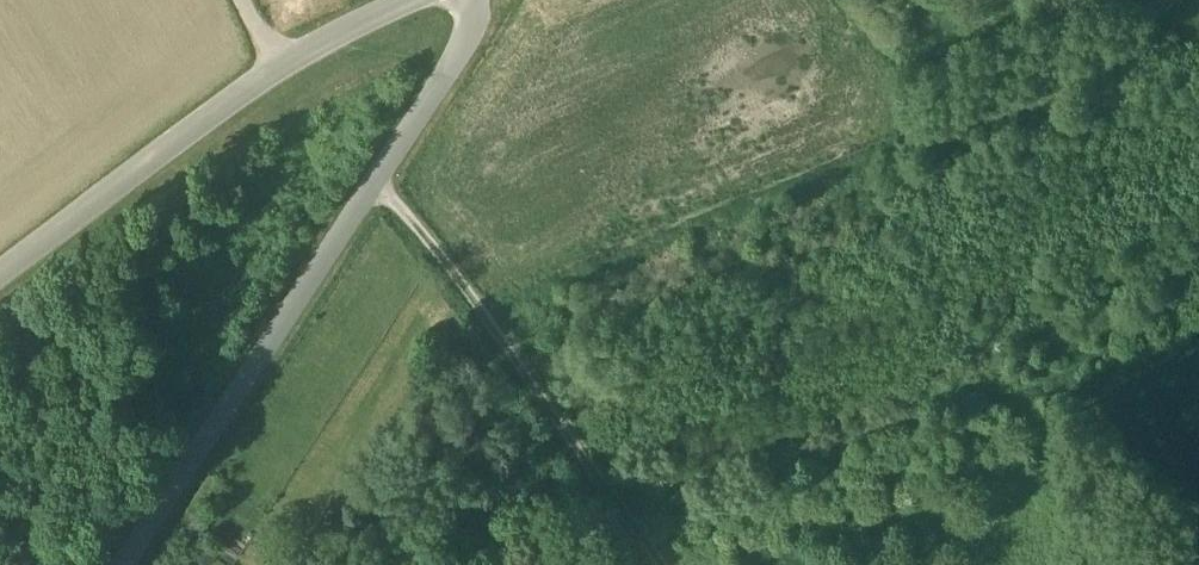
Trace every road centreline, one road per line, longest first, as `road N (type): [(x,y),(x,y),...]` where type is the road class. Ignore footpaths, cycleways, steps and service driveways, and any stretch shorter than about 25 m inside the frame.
road 1 (residential): [(474,0),(473,20),(450,67),(128,564)]
road 2 (unclassified): [(0,274),(279,66),(409,0)]
road 3 (track): [(376,180),(663,564)]
road 4 (track): [(1198,535),(1072,382),(1198,329)]

